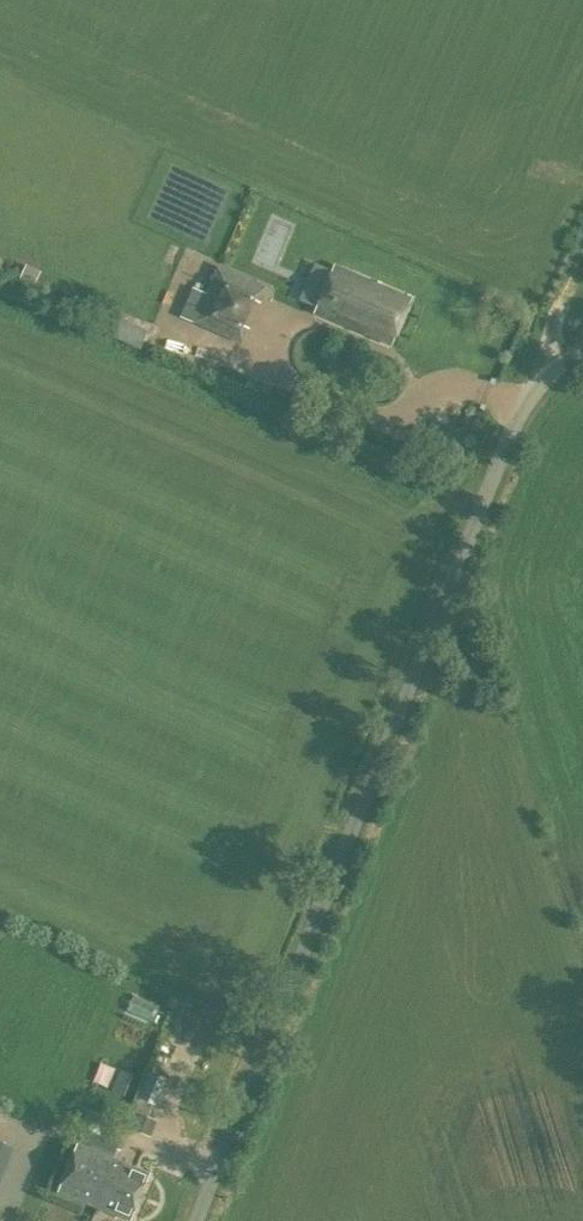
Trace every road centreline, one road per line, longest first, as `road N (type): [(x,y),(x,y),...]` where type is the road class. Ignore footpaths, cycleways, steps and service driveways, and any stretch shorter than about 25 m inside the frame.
road 1 (unclassified): [(195,1220),(528,399),(582,351)]
road 2 (track): [(582,259),(538,384)]

